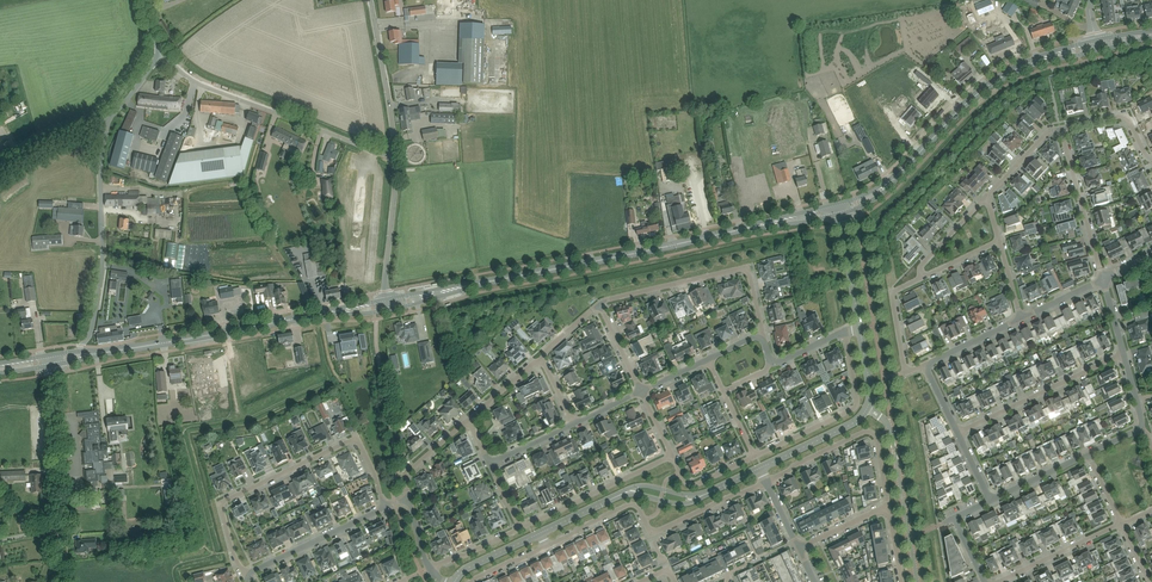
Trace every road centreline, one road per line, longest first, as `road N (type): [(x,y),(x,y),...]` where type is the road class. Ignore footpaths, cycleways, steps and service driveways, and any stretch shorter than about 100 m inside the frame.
road 1 (secondary): [(390,309),(839,214)]
road 2 (secondary): [(836,205),(387,299)]
road 3 (secondary): [(53,365),(390,309)]
road 4 (secondary): [(387,299),(77,351)]
road 5 (secondary): [(1094,40),(1035,57),(986,84),(888,182),(836,205)]
road 6 (secondary): [(839,214),(890,186),(991,87),(1034,65),(1097,50)]
road 7 (residential): [(384,507),(353,440),(227,500),(234,554),(248,574)]
road 8 (unclassified): [(395,159),(199,84),(162,53)]
road 9 (tertiary): [(540,533),(623,494),(697,499),(761,468)]
road 10 (unclassified): [(81,346),(89,337),(102,269),(108,118)]
road 11 (residential): [(761,340),(744,269),(600,305)]
road 12 (unclassified): [(63,581),(53,365)]
road 13 (tertiary): [(761,468),(863,415),(870,400),(860,332)]
road 14 (residential): [(887,508),(870,433),(767,482)]
road 15 (residential): [(755,456),(857,405),(845,333)]
road 16 (residential): [(958,435),(1126,354)]
road 17 (residential): [(521,528),(671,457)]
road 18 (unclassified): [(395,159),(371,0)]
road 19 (residential): [(1105,277),(1064,128)]
road 20 (residential): [(384,507),(248,574)]
road 21 (unclassified): [(387,299),(395,159)]
road 22 (residential): [(1001,581),(1121,524)]
road 23 (residential): [(547,547),(628,506),(638,508),(651,534)]
road 24 (residential): [(651,534),(767,482)]
road 25 (unclassified): [(0,175),(108,118)]

